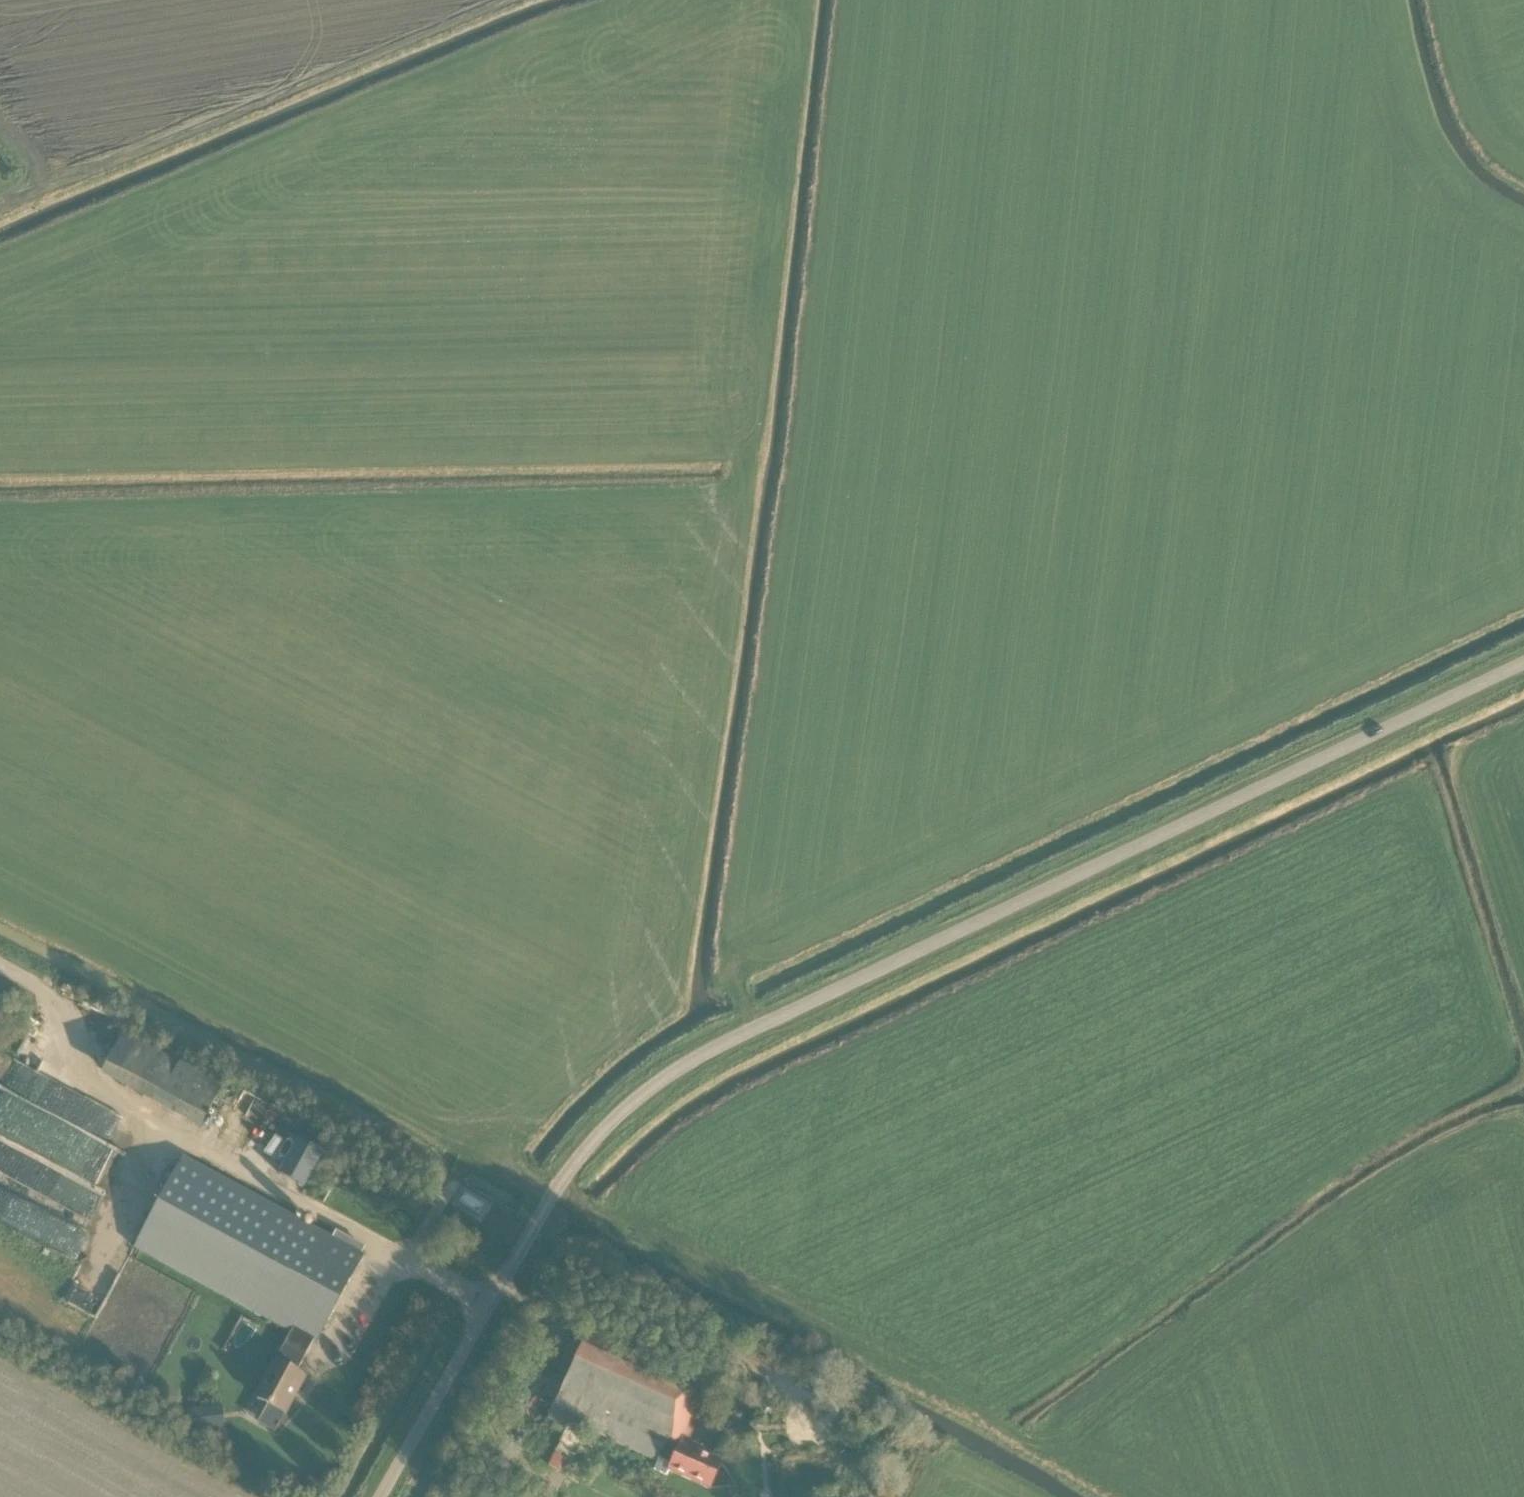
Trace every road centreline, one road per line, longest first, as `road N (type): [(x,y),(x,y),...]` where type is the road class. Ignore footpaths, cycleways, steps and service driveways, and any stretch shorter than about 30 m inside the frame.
road 1 (unclassified): [(383,1496),(544,1216),(616,1123),(661,1085),(1523,668)]

